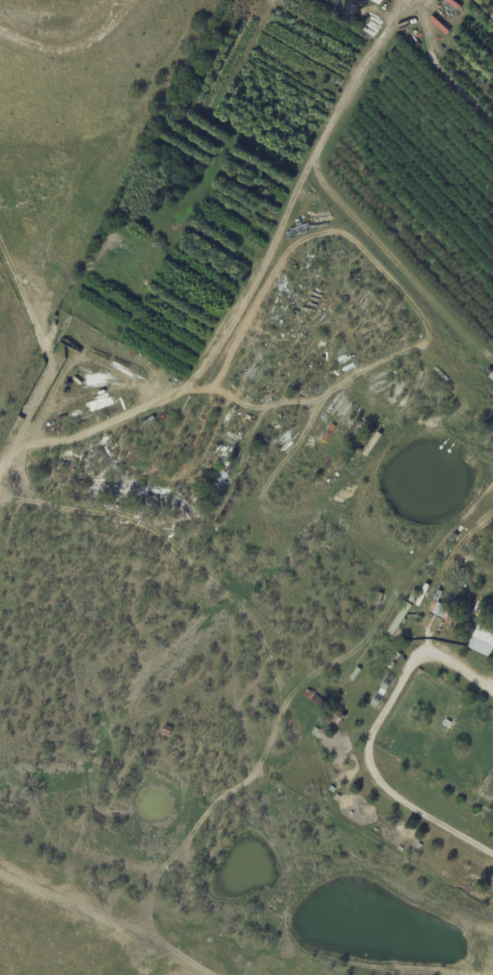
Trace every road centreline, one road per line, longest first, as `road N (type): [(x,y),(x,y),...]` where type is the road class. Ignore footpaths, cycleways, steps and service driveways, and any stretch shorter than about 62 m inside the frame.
road 1 (residential): [(402,0),(189,387),(9,461),(0,478)]
road 2 (track): [(0,822),(123,861),(165,857),(230,788),(274,771),(357,761),(492,855)]
road 3 (track): [(0,496),(135,524),(215,582),(246,619),(320,762)]
road 4 (track): [(263,974),(210,940),(147,914),(0,891)]
road 5 (residential): [(492,702),(412,664),(357,761)]

